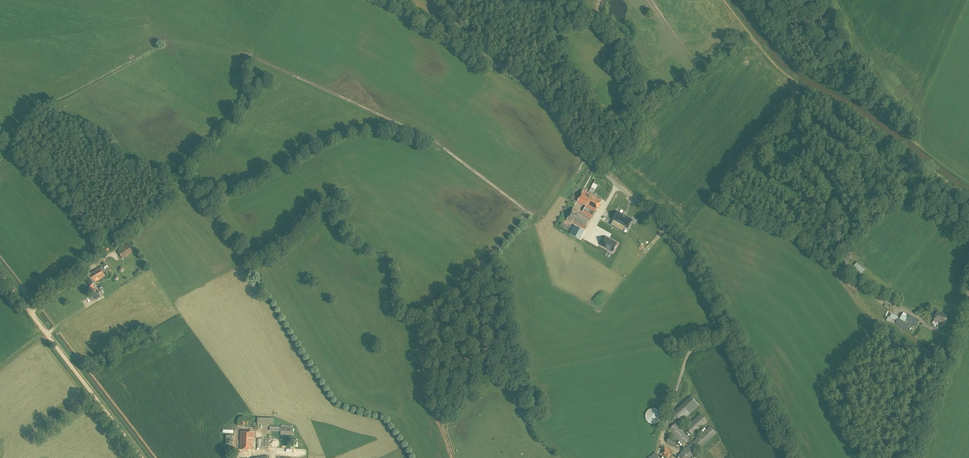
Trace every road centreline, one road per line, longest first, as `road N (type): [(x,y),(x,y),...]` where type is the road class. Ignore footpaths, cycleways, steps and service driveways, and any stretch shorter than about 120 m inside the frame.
road 1 (unclassified): [(796,457),(698,262),(583,159),(536,95),(469,48),(443,0)]
road 2 (track): [(0,275),(142,457)]
road 3 (unclassified): [(911,457),(968,299)]
road 4 (track): [(559,0),(556,63),(565,134)]

